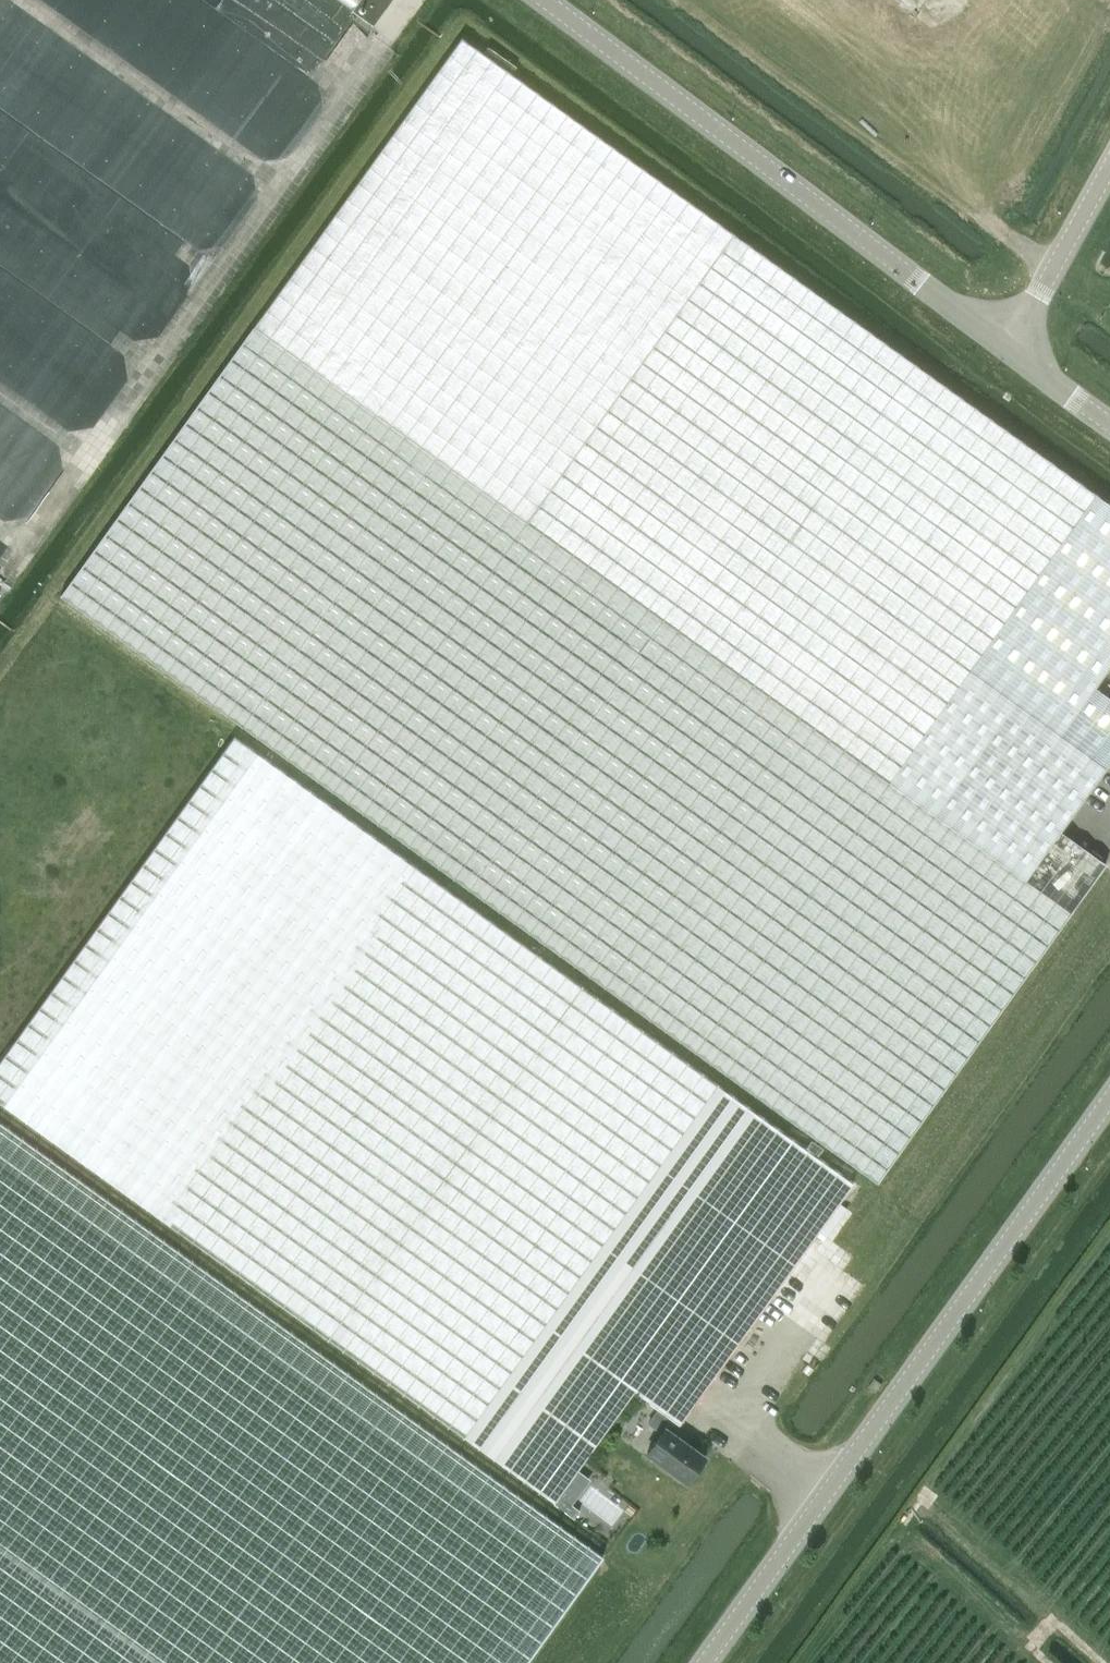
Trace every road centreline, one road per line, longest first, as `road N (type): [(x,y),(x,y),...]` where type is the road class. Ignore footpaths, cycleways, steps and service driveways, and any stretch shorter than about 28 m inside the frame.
road 1 (unclassified): [(708,1662),(1109,1107)]
road 2 (unclassified): [(1011,354),(538,0)]
road 3 (unclassified): [(1011,354),(1109,172)]
road 4 (unclassified): [(1109,426),(1011,354)]

